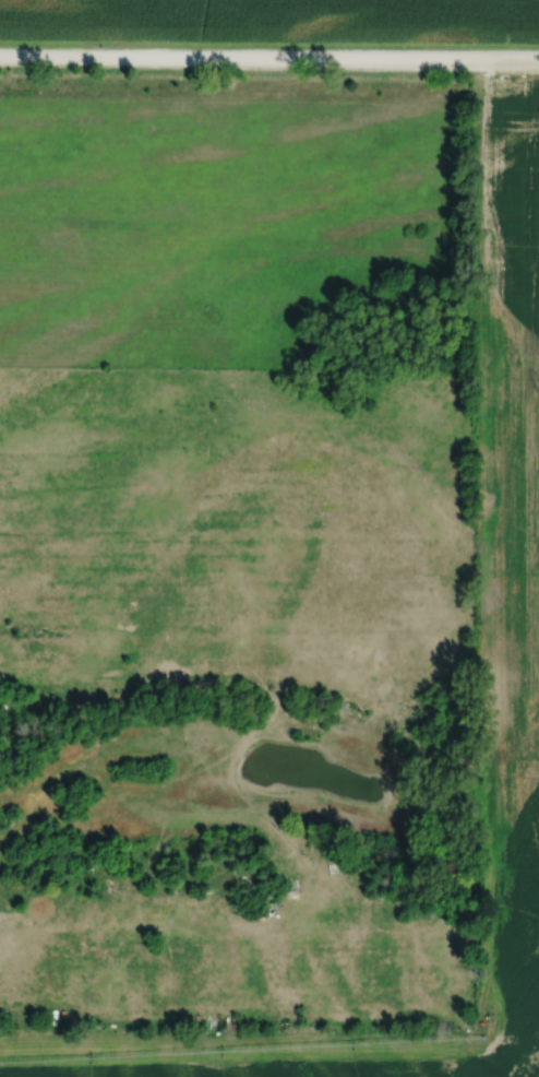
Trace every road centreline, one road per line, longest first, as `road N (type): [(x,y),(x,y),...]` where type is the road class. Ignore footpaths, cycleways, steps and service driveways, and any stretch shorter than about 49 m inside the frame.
road 1 (residential): [(0,60),(538,66)]

